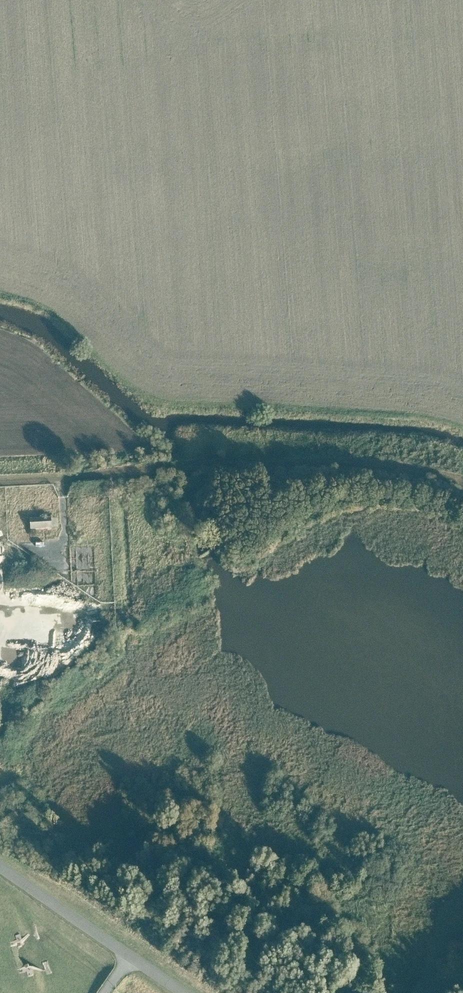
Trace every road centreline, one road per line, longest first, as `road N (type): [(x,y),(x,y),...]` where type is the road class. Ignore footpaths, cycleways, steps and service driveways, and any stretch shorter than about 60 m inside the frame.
road 1 (residential): [(178,992),(0,868)]

